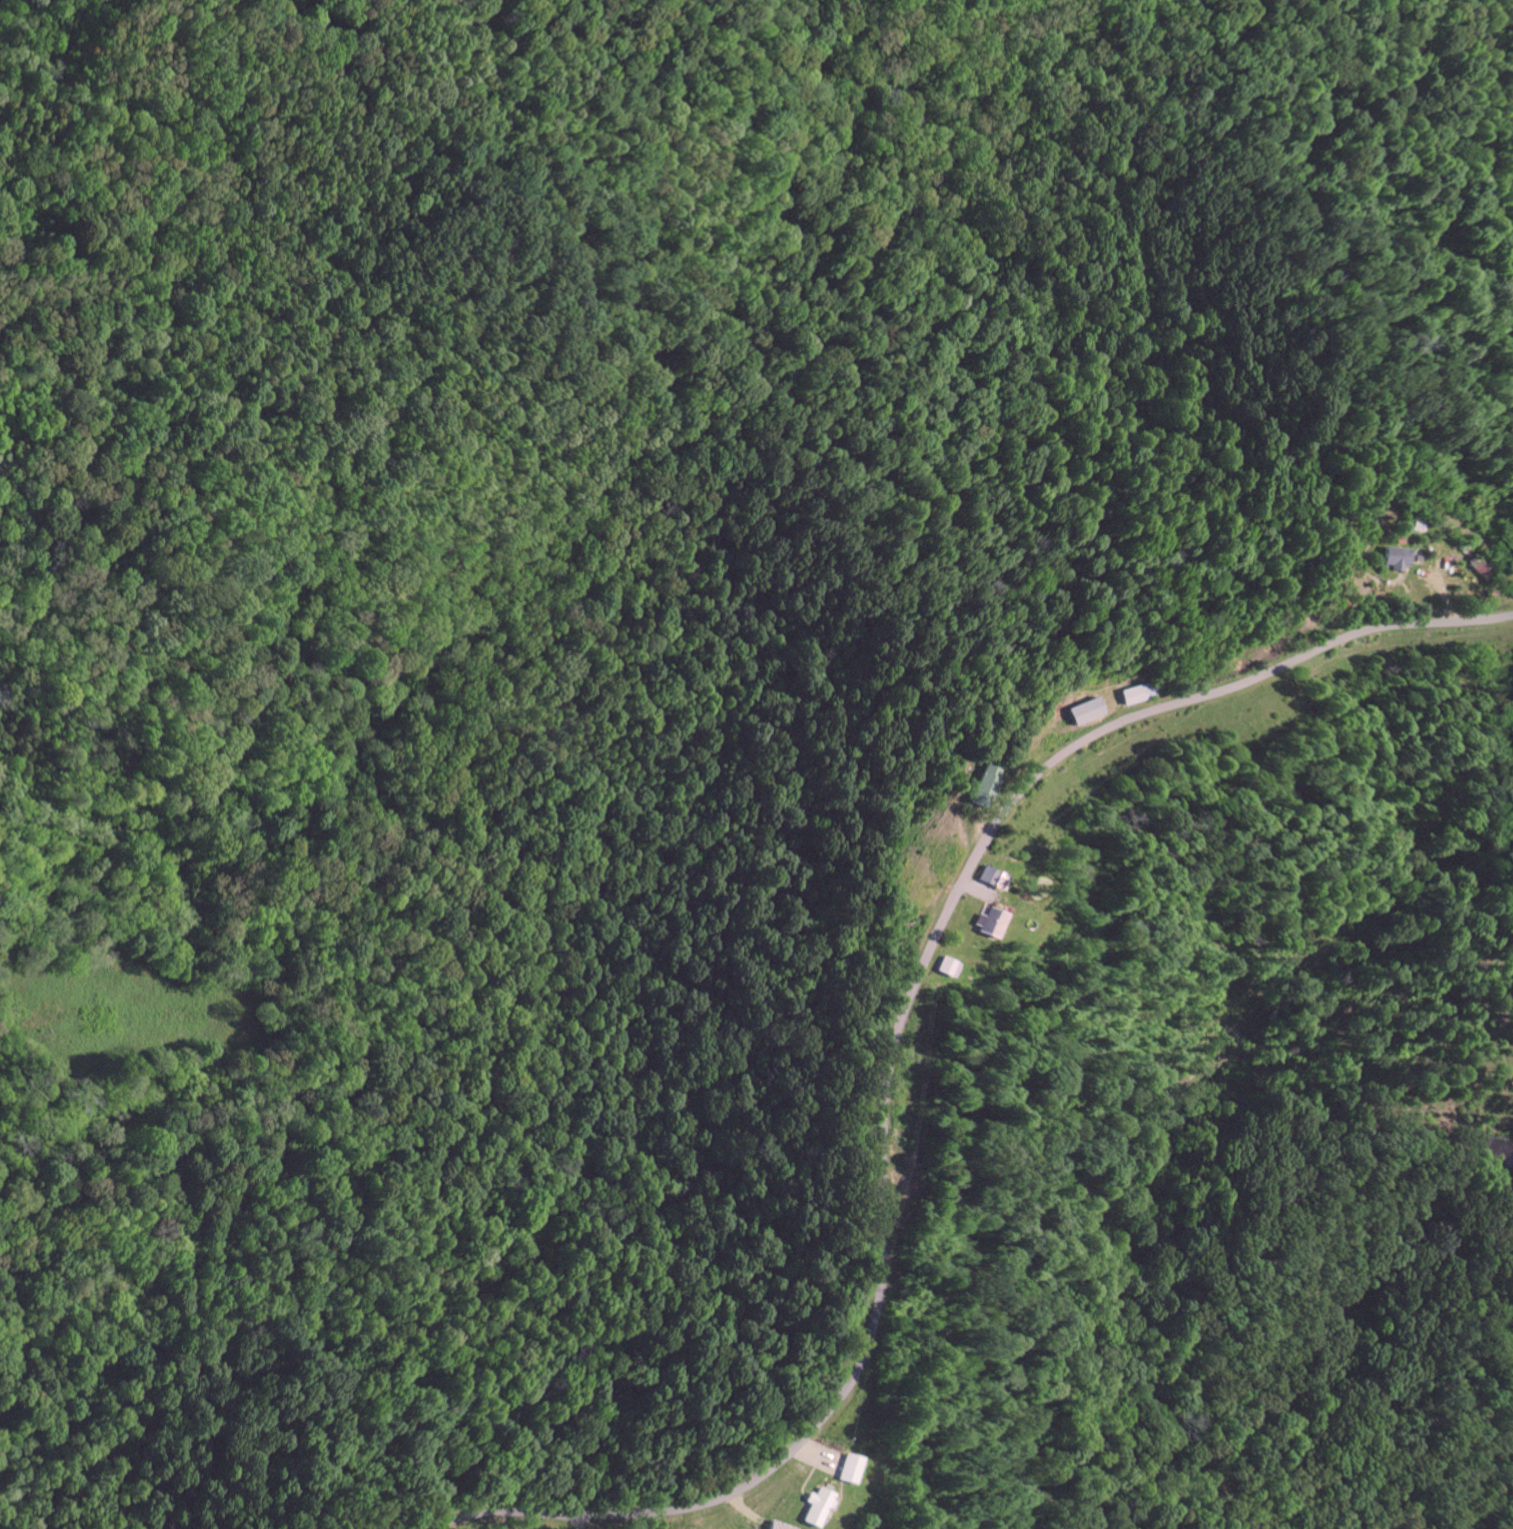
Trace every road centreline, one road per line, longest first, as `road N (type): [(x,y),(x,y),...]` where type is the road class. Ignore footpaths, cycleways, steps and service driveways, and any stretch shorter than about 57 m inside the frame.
road 1 (residential): [(444,1528),(484,1515),(599,1517),(724,1498),(777,1464),(840,1393),(873,1293),(879,1103),(890,1056),(974,857),(1044,768),(1121,722),(1336,642),(1394,627),(1512,616)]

